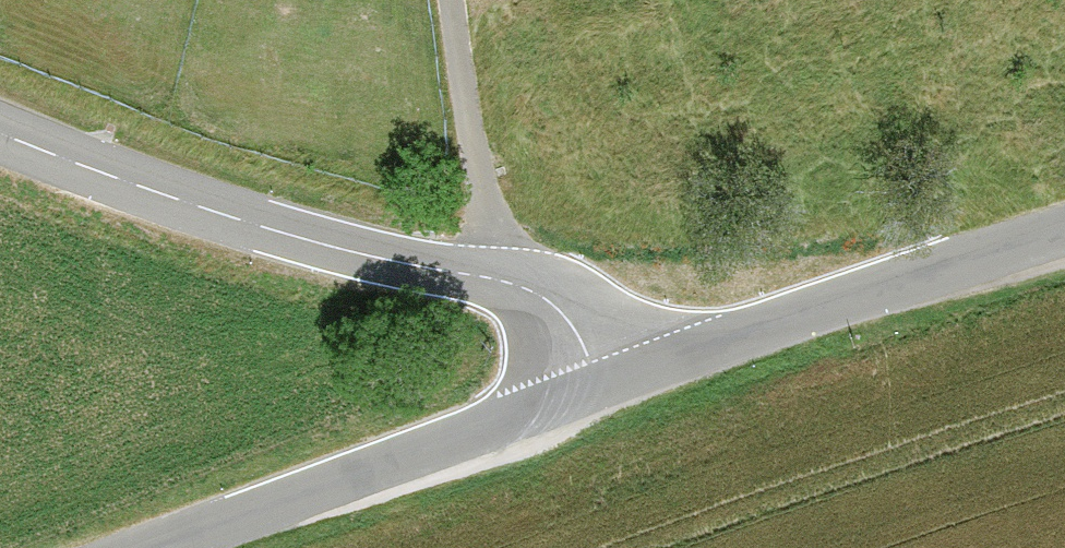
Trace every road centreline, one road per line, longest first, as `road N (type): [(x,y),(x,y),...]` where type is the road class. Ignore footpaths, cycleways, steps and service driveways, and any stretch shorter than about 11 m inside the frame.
road 1 (tertiary): [(670,342),(114,176),(0,128)]
road 2 (tertiary): [(670,342),(134,547)]
road 3 (tertiary): [(1064,215),(670,342)]

